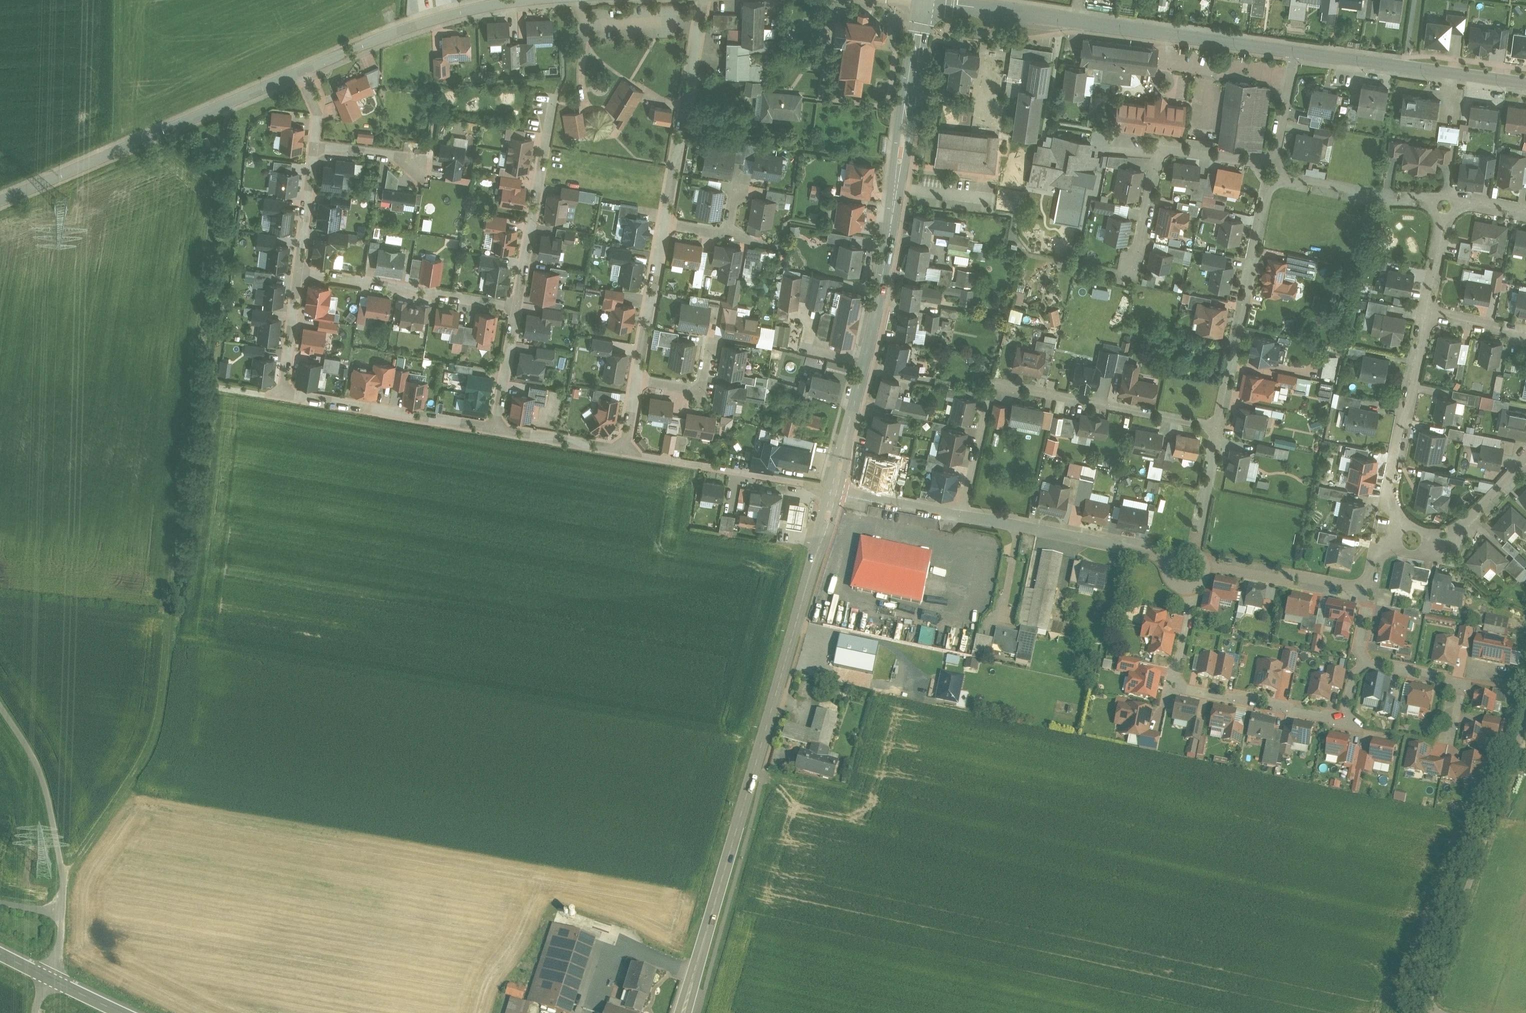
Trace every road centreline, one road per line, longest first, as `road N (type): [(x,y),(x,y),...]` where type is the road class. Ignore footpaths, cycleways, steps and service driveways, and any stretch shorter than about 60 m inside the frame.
road 1 (track): [(62,874),(158,746),(230,101)]
road 2 (tertiary): [(834,491),(683,1012)]
road 3 (tertiary): [(923,0),(869,333),(834,491)]
road 4 (residential): [(1219,428),(993,386),(961,517)]
road 5 (tertiary): [(0,201),(298,73)]
road 6 (unclassified): [(1525,707),(1424,1012)]
road 7 (residential): [(1271,172),(1219,428)]
road 8 (tertiary): [(298,73),(410,26),(531,0)]
road 9 (residential): [(1356,661),(1343,721),(1171,687)]
road 10 (residential): [(961,517),(1193,563)]
road 11 (tertiary): [(1525,84),(1294,53)]
road 12 (residential): [(703,0),(665,225)]
road 13 (residential): [(1426,313),(1382,535)]
road 14 (tertiary): [(1294,53),(1074,21)]
road 15 (residential): [(297,273),(516,308)]
road 16 (unclassified): [(61,912),(62,874),(41,779),(0,707)]
road 17 (residential): [(282,394),(496,431)]
road 18 (residential): [(622,453),(834,491)]
road 19 (residential): [(547,105),(516,308)]
road 20 (residential): [(1525,459),(1443,547),(1382,535)]
road 21 (residential): [(1271,172),(1374,197),(1449,201)]
road 22 (residential): [(1368,596),(1193,563)]
road 23 (residential): [(1449,737),(1459,683),(1356,661)]
road 24 (residential): [(665,225),(636,380)]
road 25 (tertiary): [(1074,21),(923,0)]
road 26 (residential): [(1193,563),(1219,428)]
road 27 (residential): [(834,491),(961,517)]
road 28 (residential): [(496,431),(622,453)]
road 29 (residential): [(1131,271),(1160,148)]
road 30 (residential): [(1171,687),(1193,563)]
road 31 (residential): [(312,148),(297,273)]
road 32 (residential): [(516,308),(496,431)]
road 33 (residential): [(297,273),(282,394)]
road 34 (residential): [(1294,53),(1271,172)]

